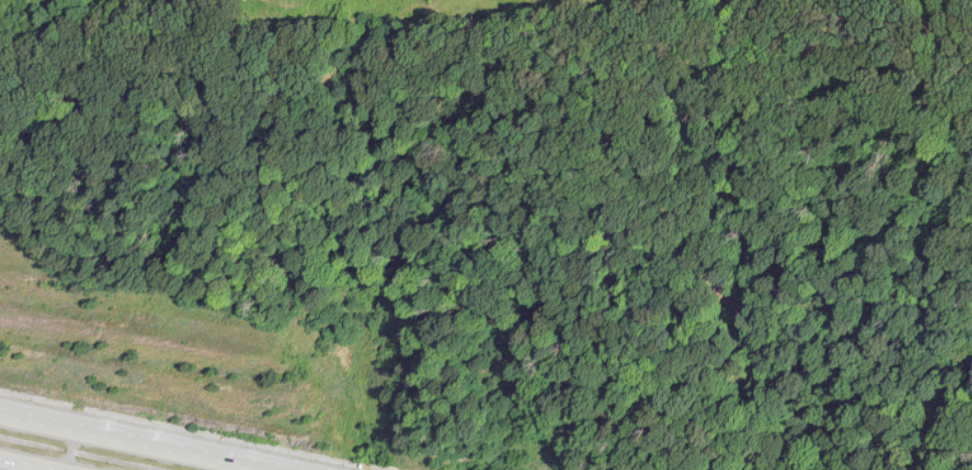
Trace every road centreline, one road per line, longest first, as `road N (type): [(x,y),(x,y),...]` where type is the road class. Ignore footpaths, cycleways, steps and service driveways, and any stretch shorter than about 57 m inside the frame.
road 1 (motorway): [(276,469),(0,411)]

